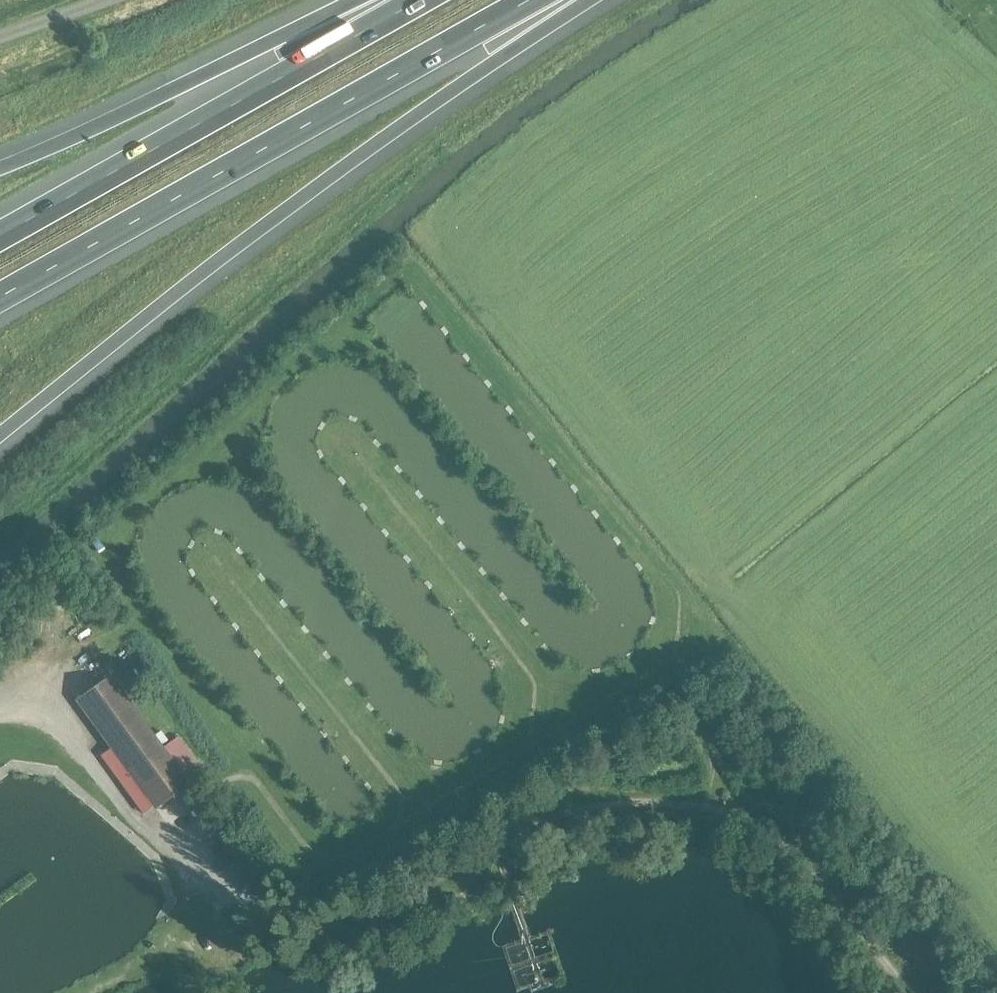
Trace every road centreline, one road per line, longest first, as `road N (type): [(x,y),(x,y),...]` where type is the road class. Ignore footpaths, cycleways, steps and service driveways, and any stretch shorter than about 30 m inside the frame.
road 1 (motorway): [(0,435),(211,266),(578,0)]
road 2 (motorway): [(0,298),(530,0)]
road 3 (motorway): [(416,0),(0,235)]
road 4 (motorway): [(372,0),(0,168)]

